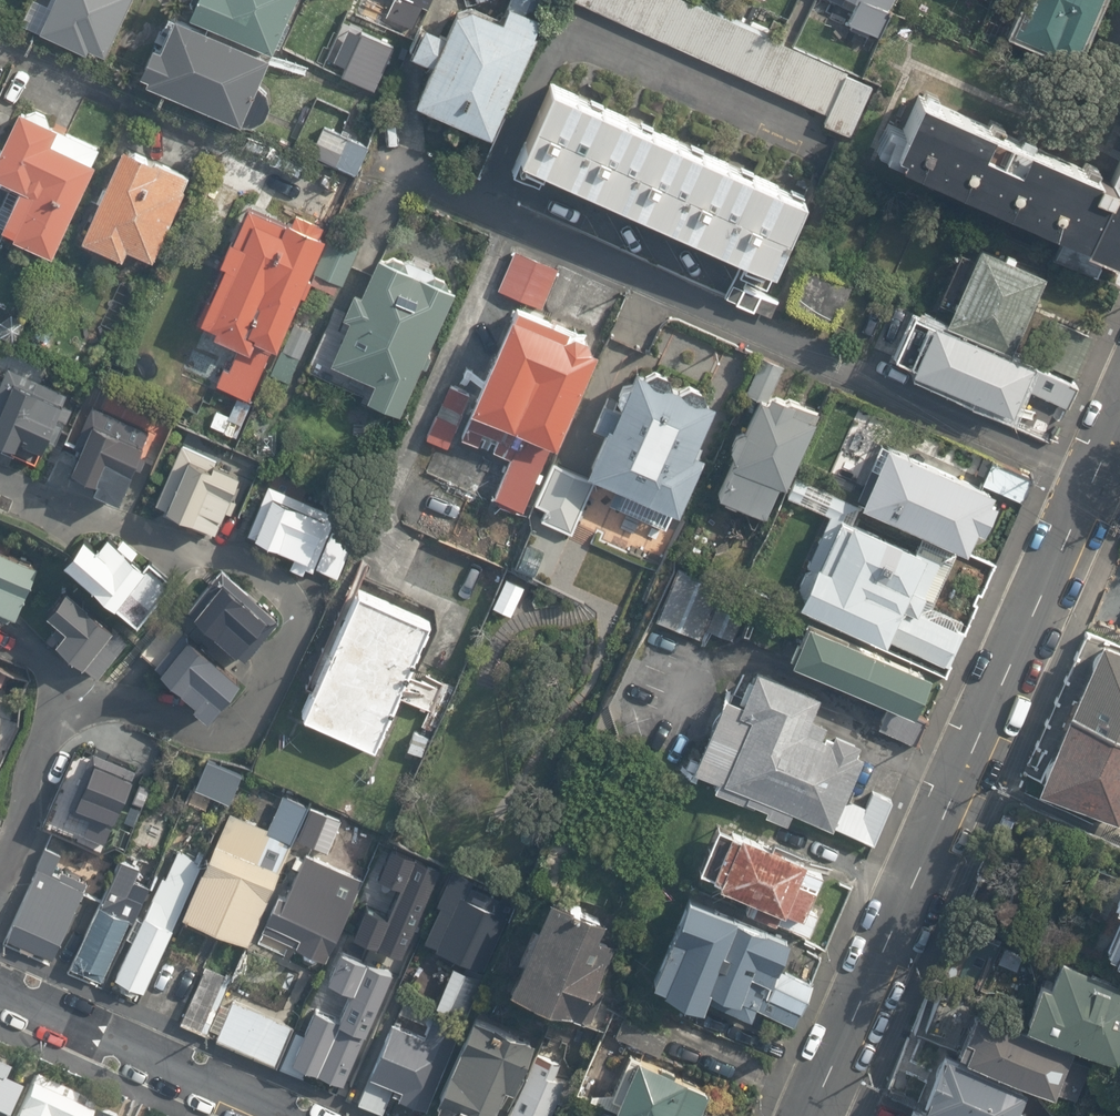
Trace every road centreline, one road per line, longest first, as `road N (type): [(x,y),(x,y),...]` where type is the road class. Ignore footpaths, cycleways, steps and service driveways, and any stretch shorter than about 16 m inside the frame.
road 1 (residential): [(0,891),(20,844),(36,763),(73,711),(101,702),(138,706),(222,736),(249,726),(288,659),(297,625),(297,601),(265,574),(0,477)]
road 2 (residential): [(1102,470),(386,163)]
road 3 (residential): [(811,1115),(1102,470)]
road 4 (residential): [(289,1115),(0,986)]
road 5 (residential): [(234,146),(0,44)]

